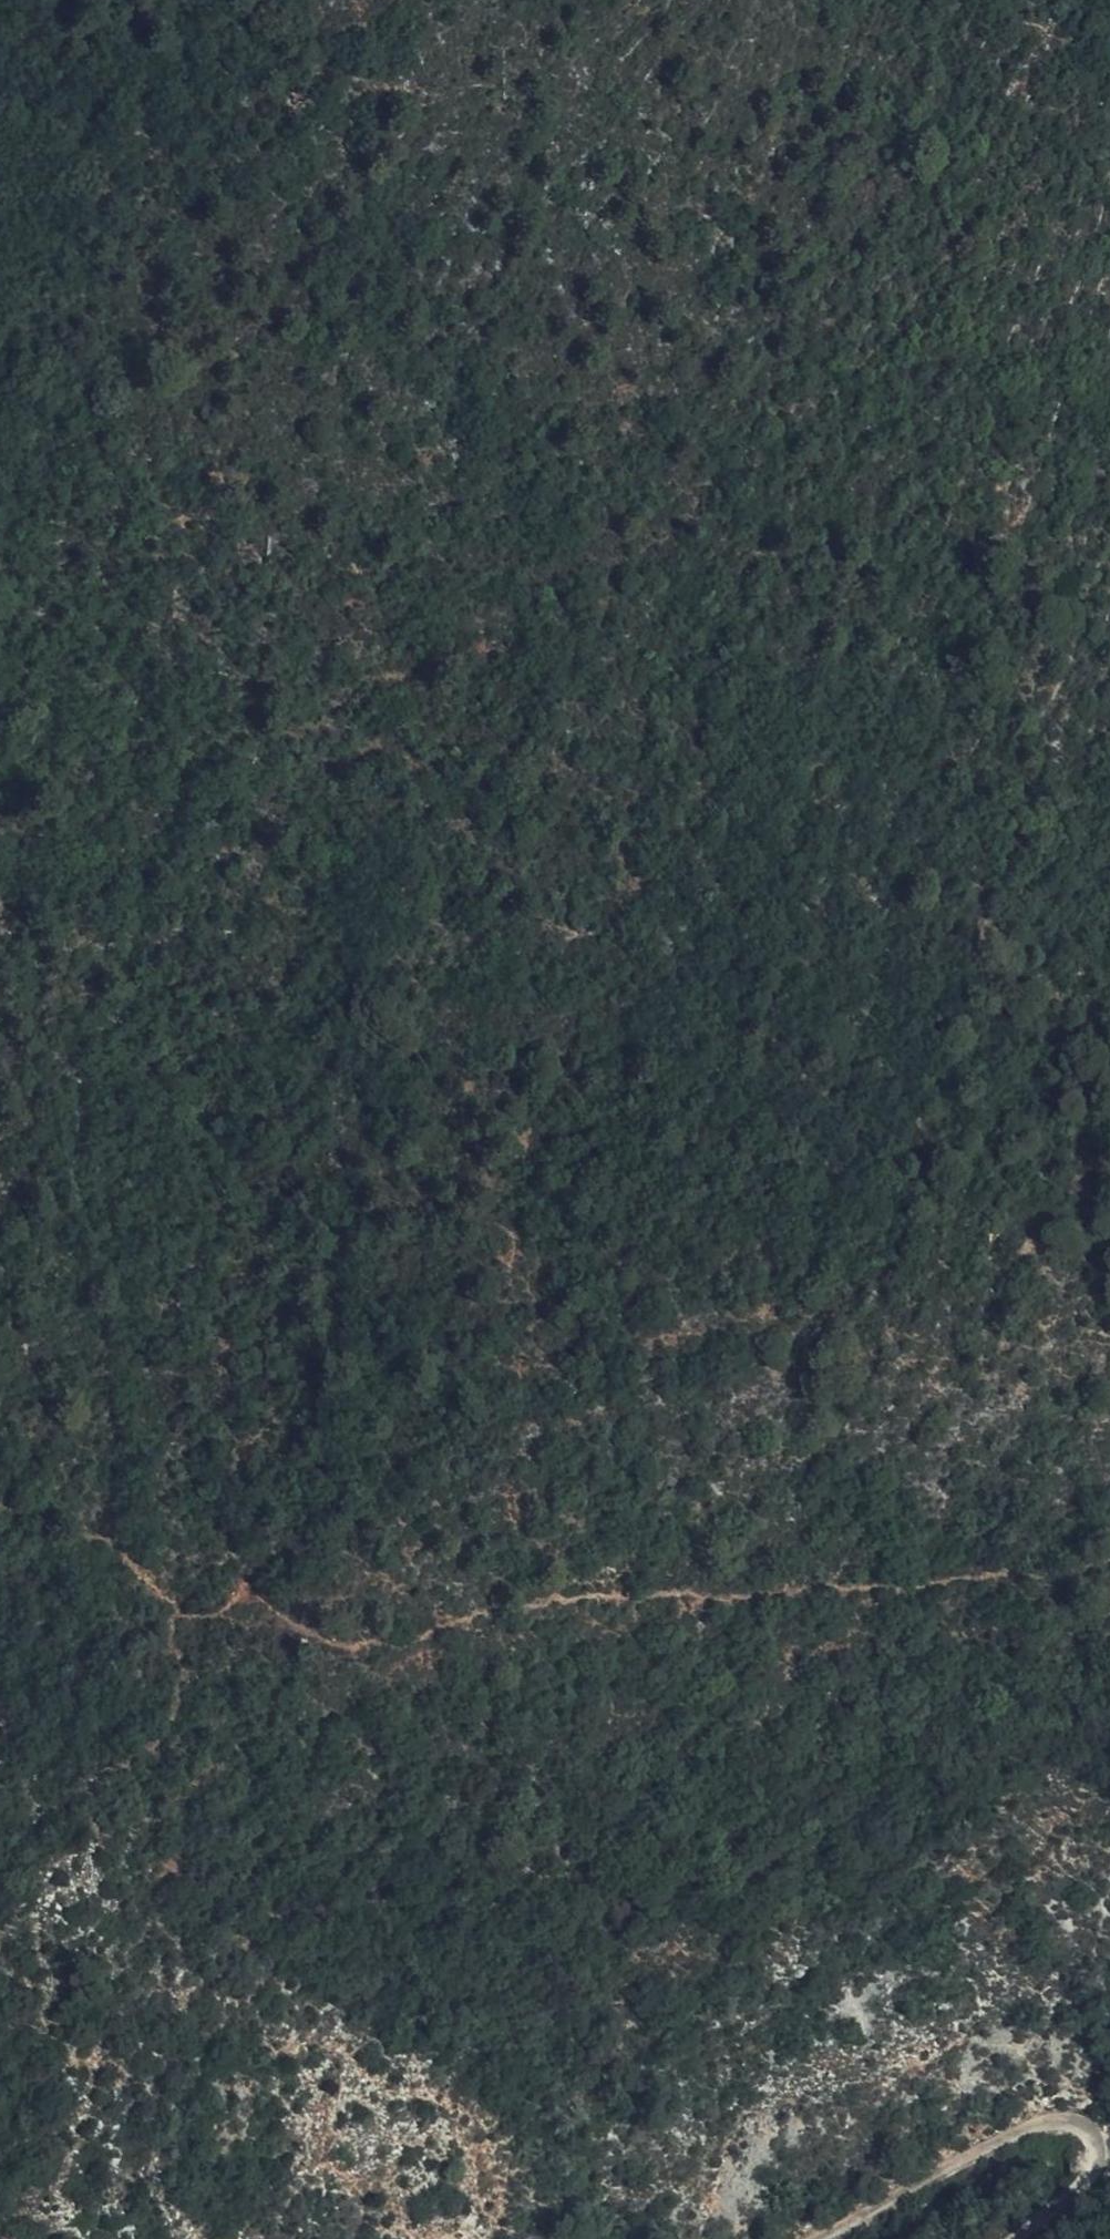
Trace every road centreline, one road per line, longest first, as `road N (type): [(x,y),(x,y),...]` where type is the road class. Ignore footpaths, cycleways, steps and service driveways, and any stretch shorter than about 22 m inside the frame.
road 1 (track): [(796,2238),(1019,2123),(1071,2119),(1089,2134),(1094,2167),(1082,2192),(1016,2238)]

